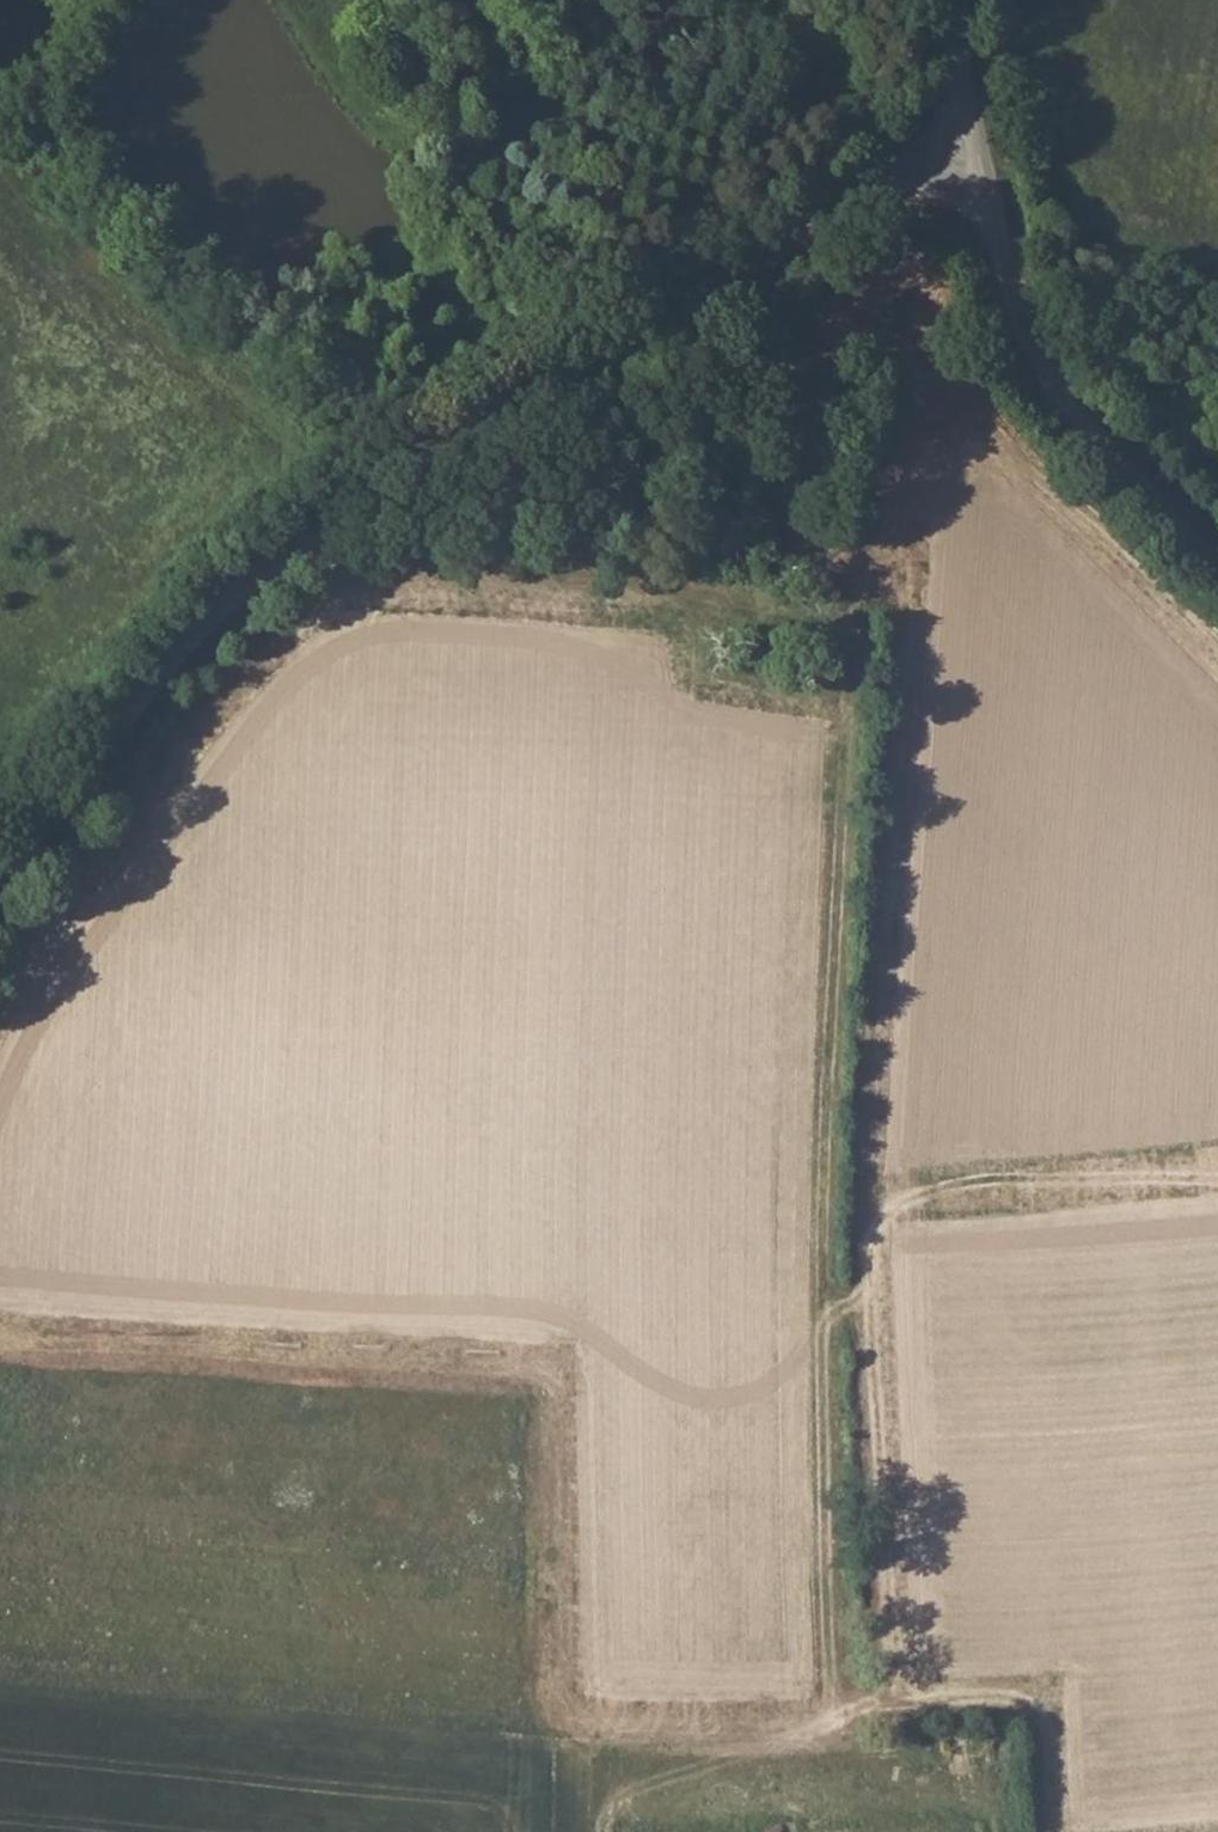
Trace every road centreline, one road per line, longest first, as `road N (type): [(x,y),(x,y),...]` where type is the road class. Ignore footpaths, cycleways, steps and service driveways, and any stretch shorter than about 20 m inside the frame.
road 1 (unclassified): [(0,896),(166,672),(335,524),(838,210),(933,169),(978,160)]
road 2 (unclassified): [(1217,571),(1053,387),(1023,328),(978,160)]
road 3 (unclassified): [(978,160),(942,0)]

